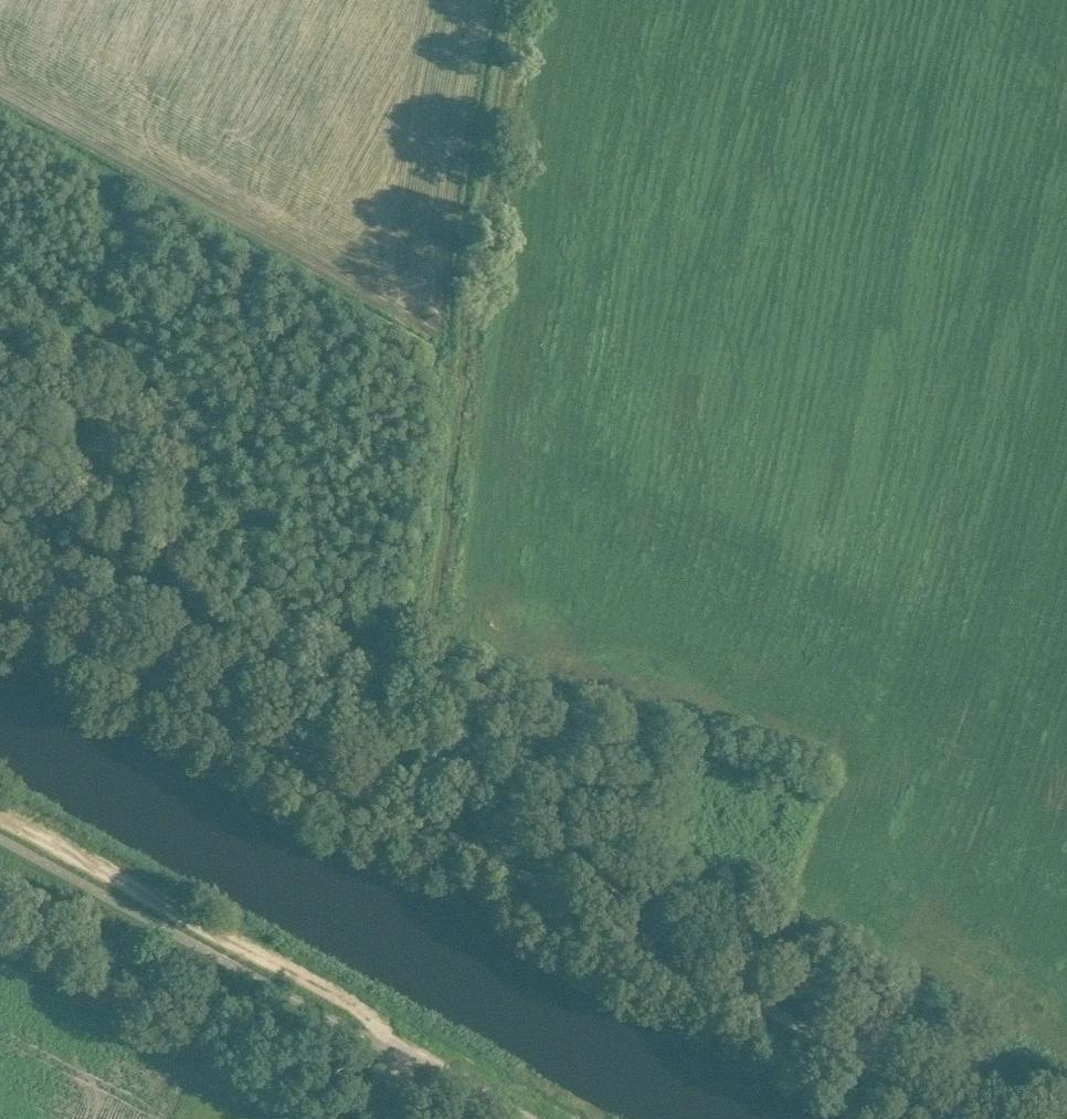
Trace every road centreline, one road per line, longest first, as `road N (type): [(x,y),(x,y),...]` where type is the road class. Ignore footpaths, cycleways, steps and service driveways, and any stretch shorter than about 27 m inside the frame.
road 1 (track): [(715,981),(689,919),(436,754),(477,291),(530,0)]
road 2 (track): [(0,588),(715,981)]
road 3 (track): [(390,1058),(370,1012),(0,810)]
road 4 (track): [(715,981),(967,1118)]
road 5 (unclassified): [(508,1118),(390,1058)]

